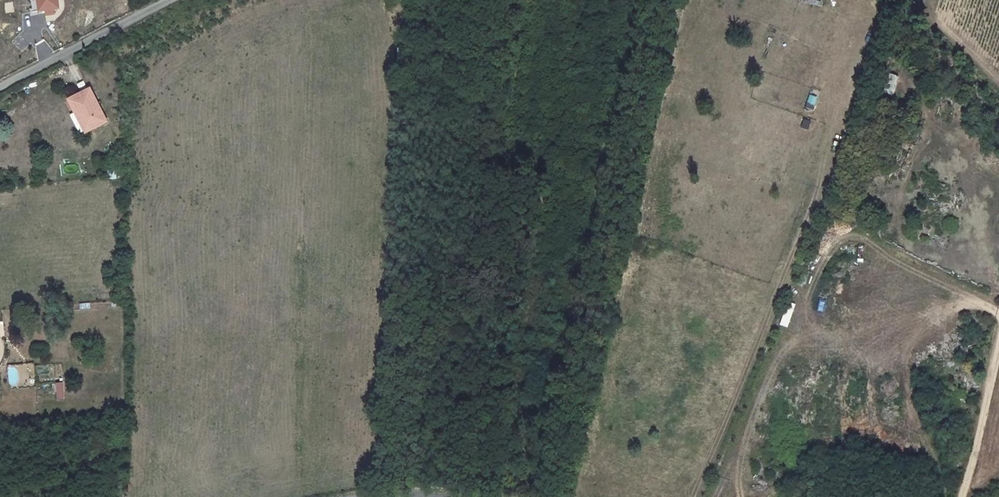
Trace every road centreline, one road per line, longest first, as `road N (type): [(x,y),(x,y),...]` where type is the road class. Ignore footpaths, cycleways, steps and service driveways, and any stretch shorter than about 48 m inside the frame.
road 1 (residential): [(0,90),(171,0)]
road 2 (track): [(998,353),(961,496)]

